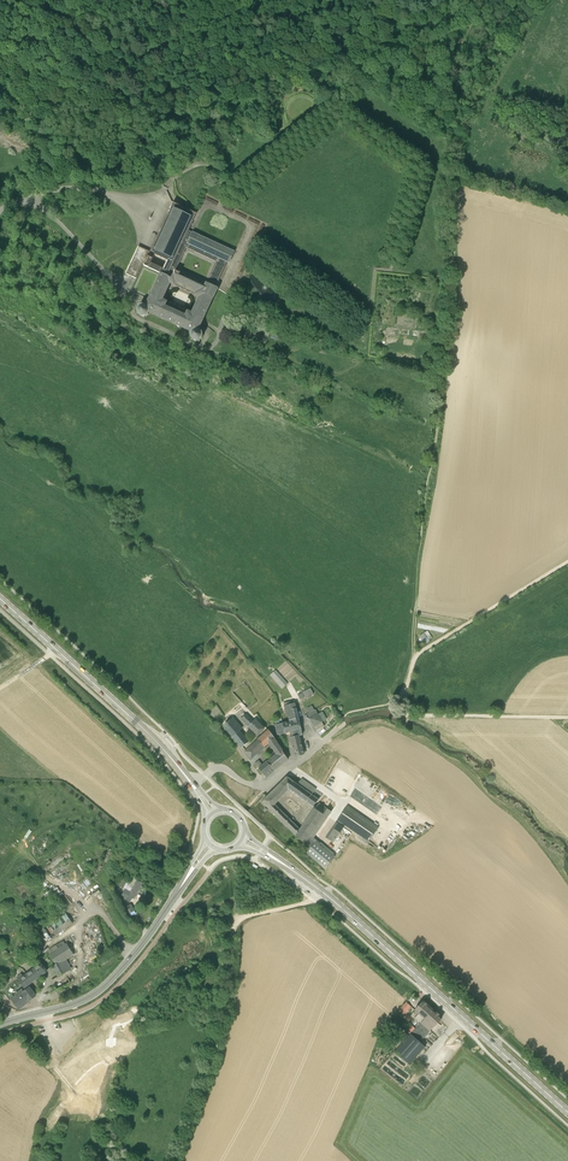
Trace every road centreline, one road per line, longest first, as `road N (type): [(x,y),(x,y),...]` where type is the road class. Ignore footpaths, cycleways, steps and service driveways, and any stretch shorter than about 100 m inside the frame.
road 1 (unclassified): [(567,561),(421,652),(405,690),(412,715),(567,718)]
road 2 (primary): [(567,1112),(330,898),(277,860)]
road 3 (track): [(313,900),(234,925),(227,1008),(177,1160)]
road 4 (primary): [(191,783),(153,737),(0,599)]
road 5 (tertiary): [(0,1025),(94,994),(182,885)]
road 6 (unclassified): [(191,783),(221,767),(263,786),(340,727)]

